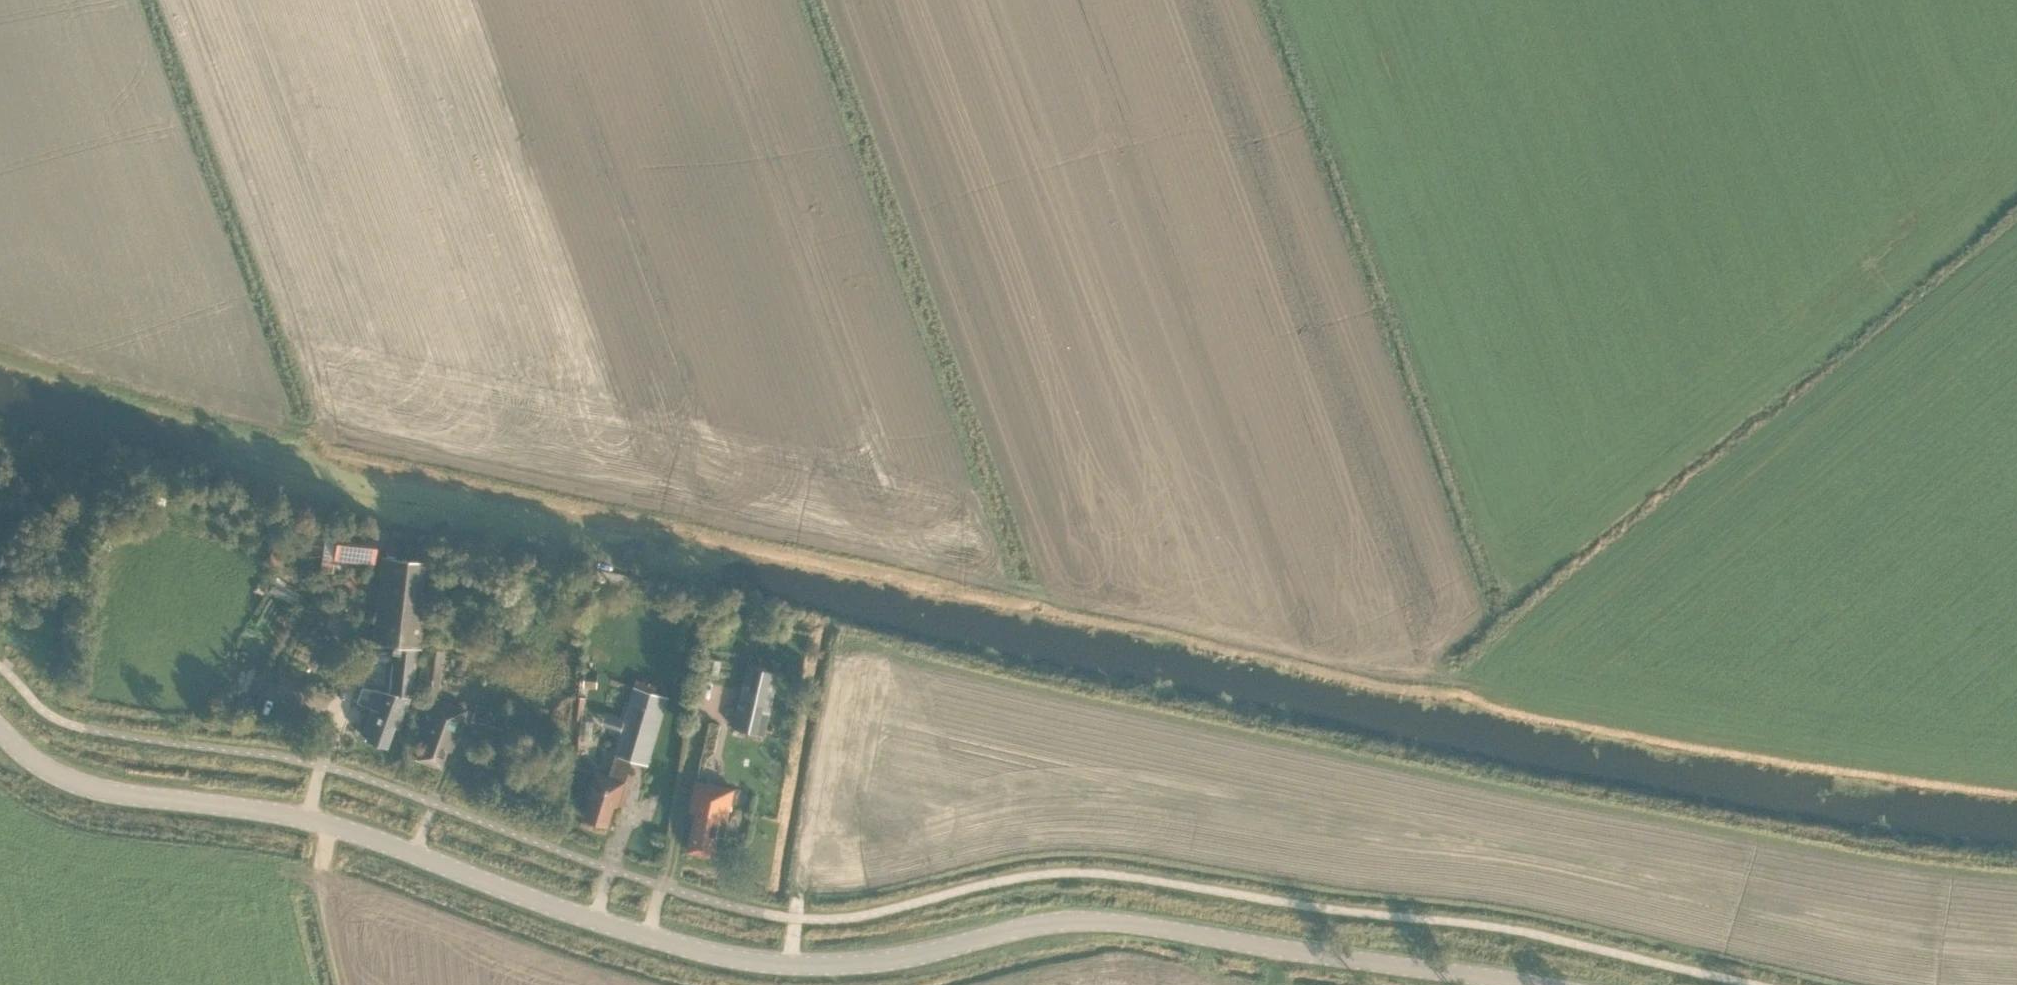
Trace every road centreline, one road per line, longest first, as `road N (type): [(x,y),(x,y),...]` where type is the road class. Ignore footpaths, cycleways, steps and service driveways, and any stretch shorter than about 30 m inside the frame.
road 1 (tertiary): [(1551,984),(1101,920),(1049,922),(867,961),(750,960),(576,915),(329,822),(98,788),(34,759),(0,728)]

